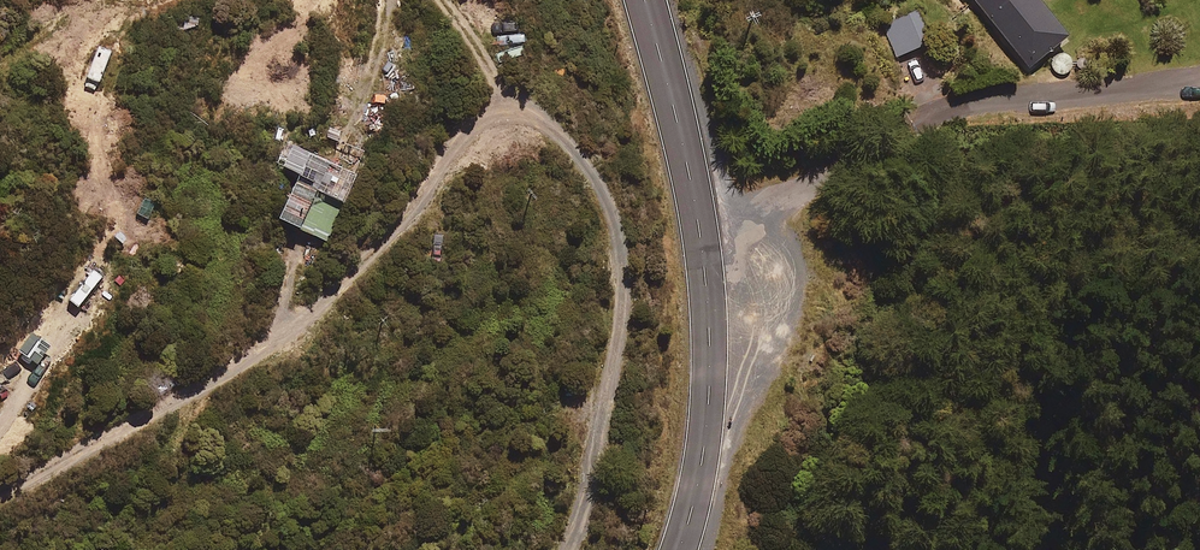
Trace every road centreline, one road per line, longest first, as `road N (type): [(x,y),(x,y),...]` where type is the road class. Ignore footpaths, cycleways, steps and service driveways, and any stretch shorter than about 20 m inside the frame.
road 1 (track): [(562,549),(602,452),(627,251),(603,189),(572,146),(531,120),(481,118),(439,158),(409,209),(345,283),(263,350),(76,456)]
road 2 (secondary): [(680,549),(709,398),(704,255),(643,0)]

